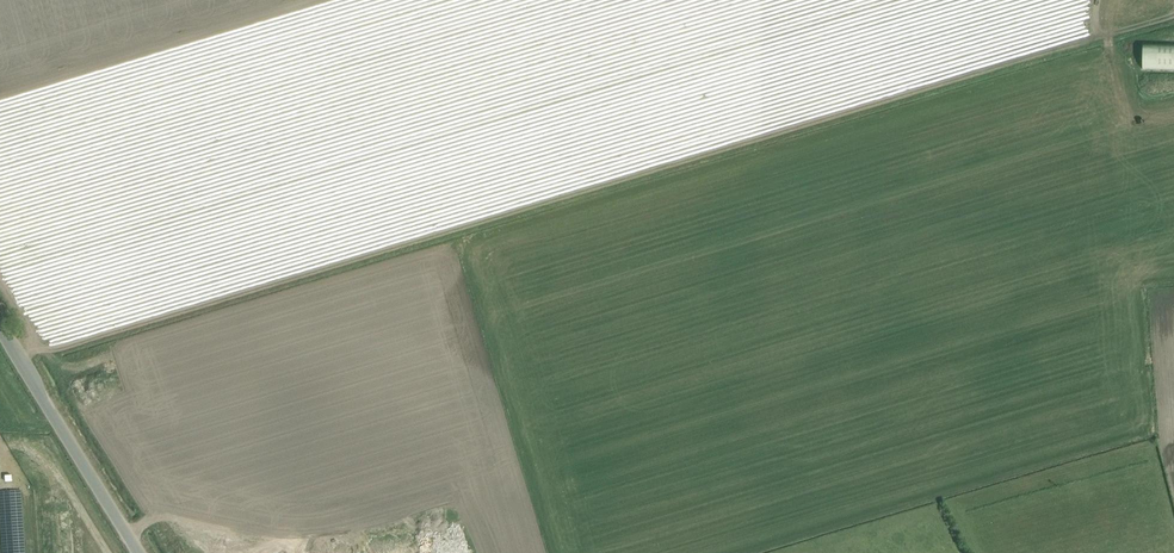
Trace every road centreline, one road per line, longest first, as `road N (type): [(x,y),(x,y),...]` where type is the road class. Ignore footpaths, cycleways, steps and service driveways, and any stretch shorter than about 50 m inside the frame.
road 1 (unclassified): [(138,552),(0,330)]

